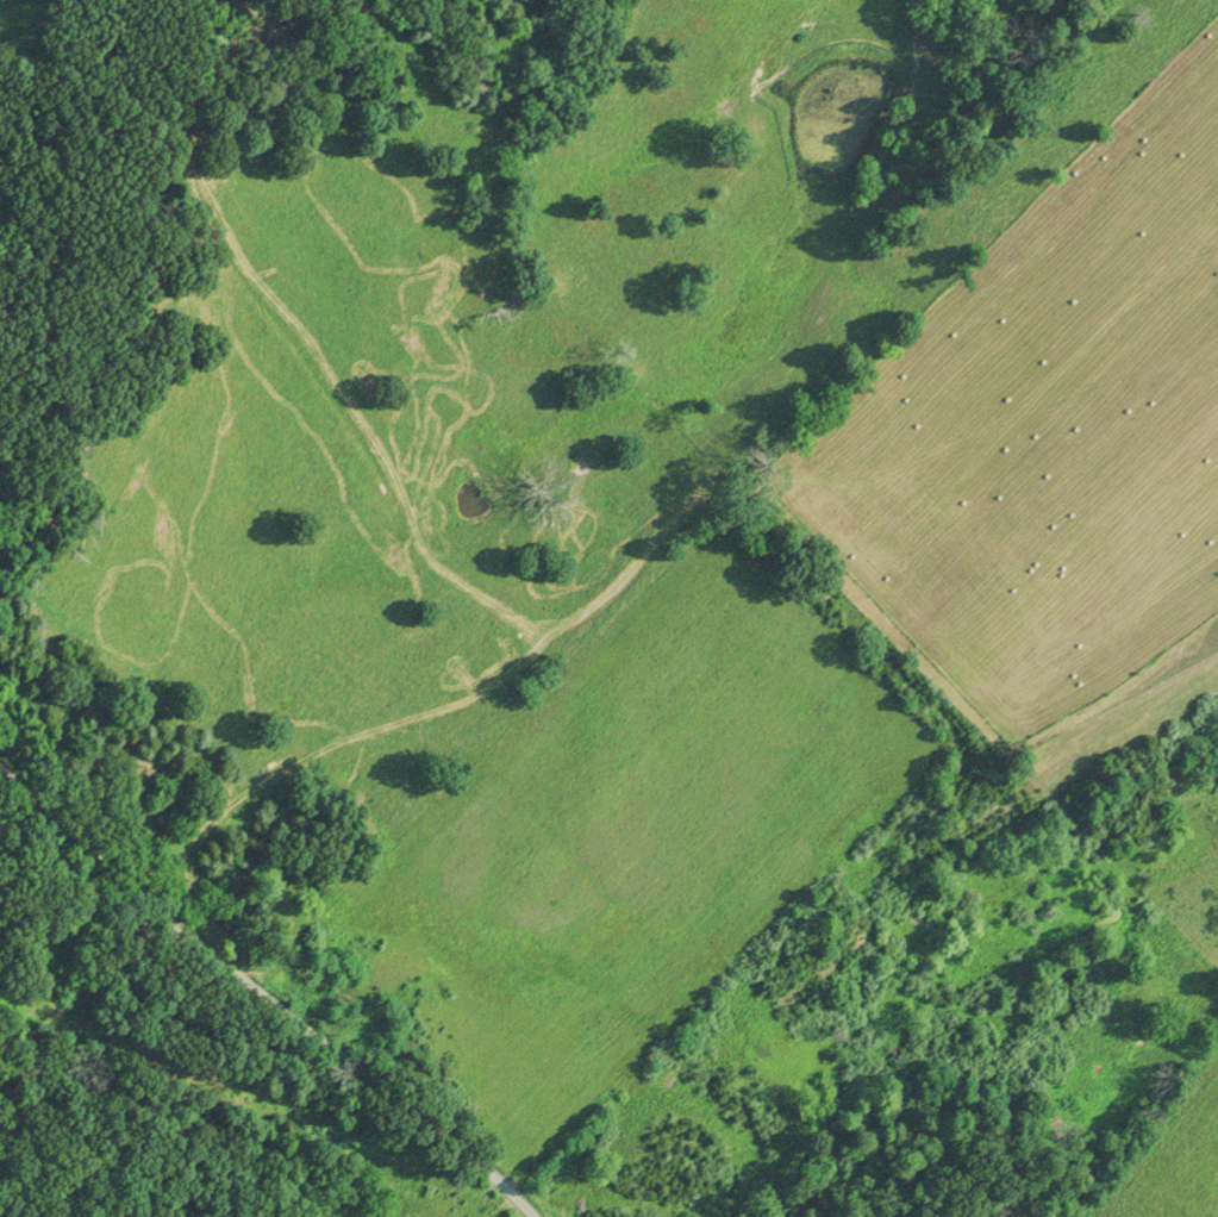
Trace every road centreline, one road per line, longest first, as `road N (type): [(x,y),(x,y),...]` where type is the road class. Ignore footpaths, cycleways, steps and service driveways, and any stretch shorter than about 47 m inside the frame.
road 1 (residential): [(535,1216),(0,736)]

